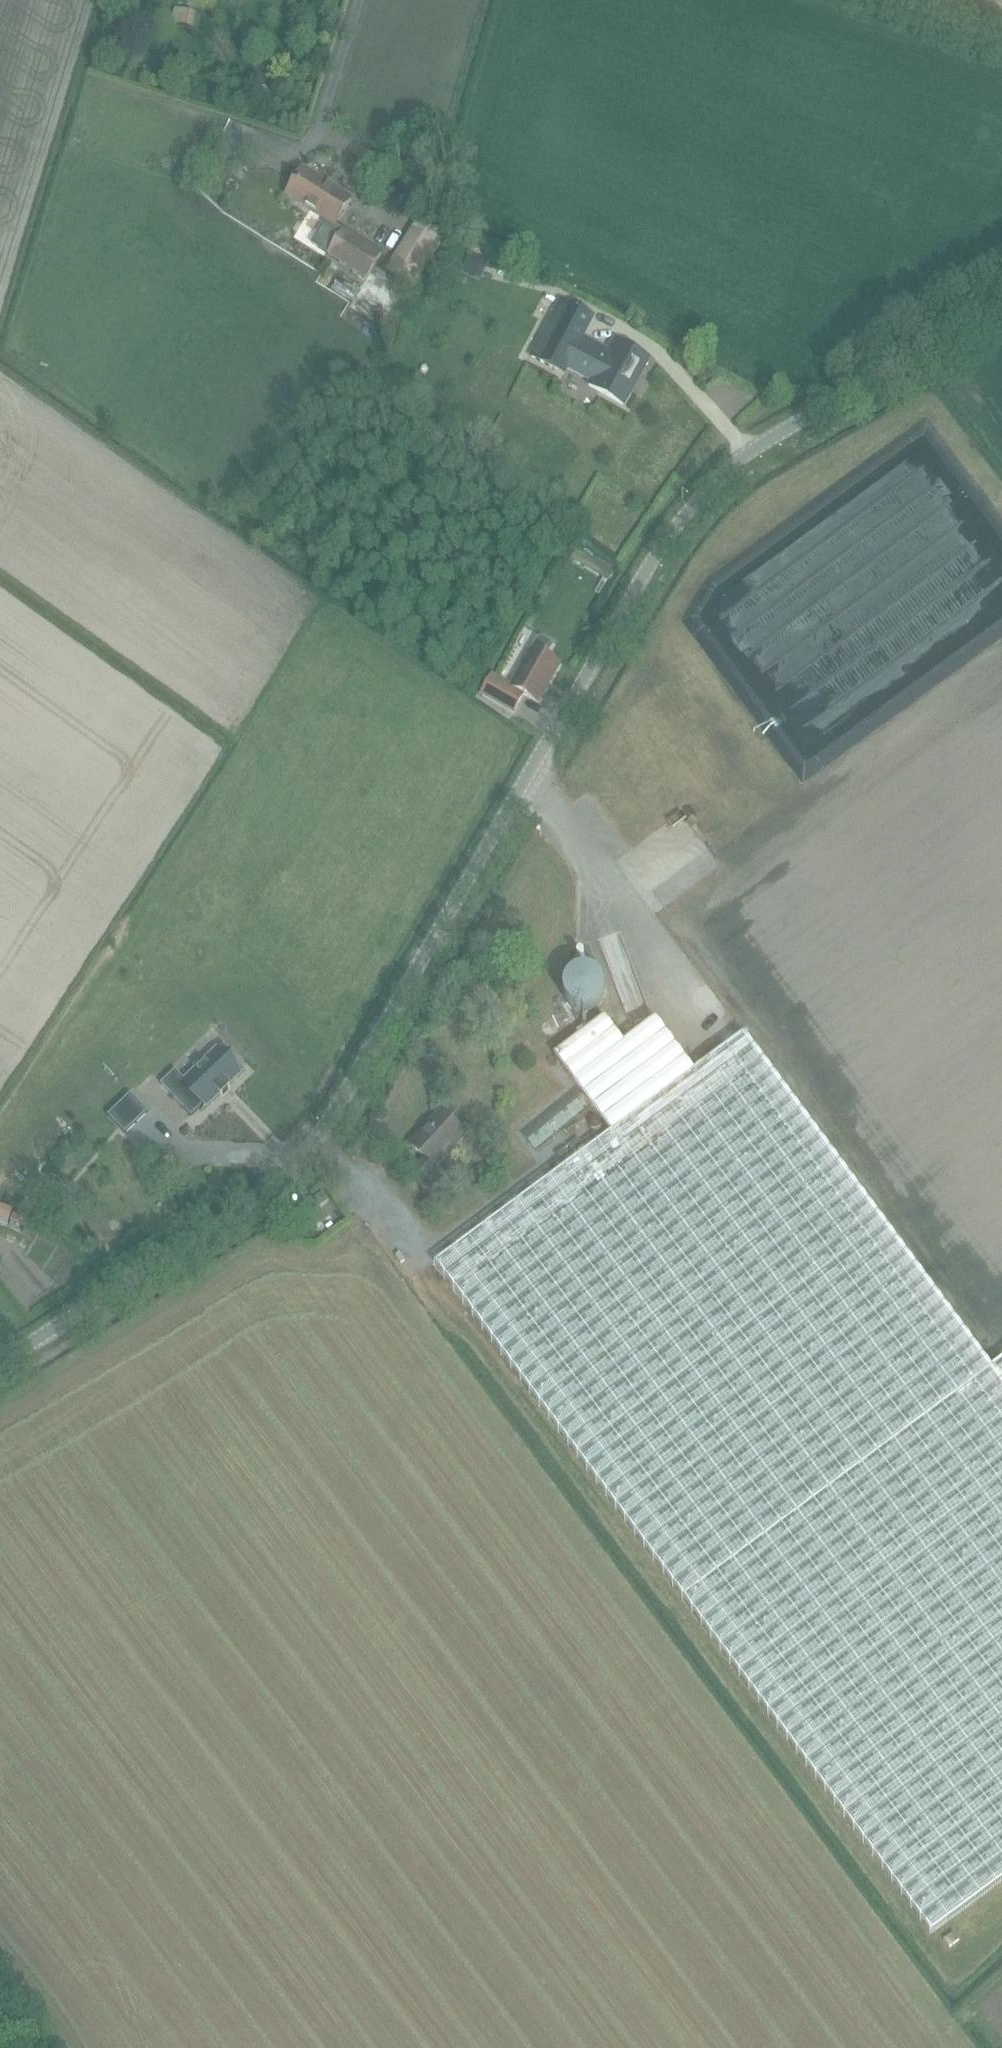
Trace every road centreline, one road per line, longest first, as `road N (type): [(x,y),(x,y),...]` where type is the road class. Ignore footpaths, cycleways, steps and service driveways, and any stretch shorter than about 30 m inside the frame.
road 1 (unclassified): [(0,1369),(303,1157),(650,553),(726,468),(1001,306)]

